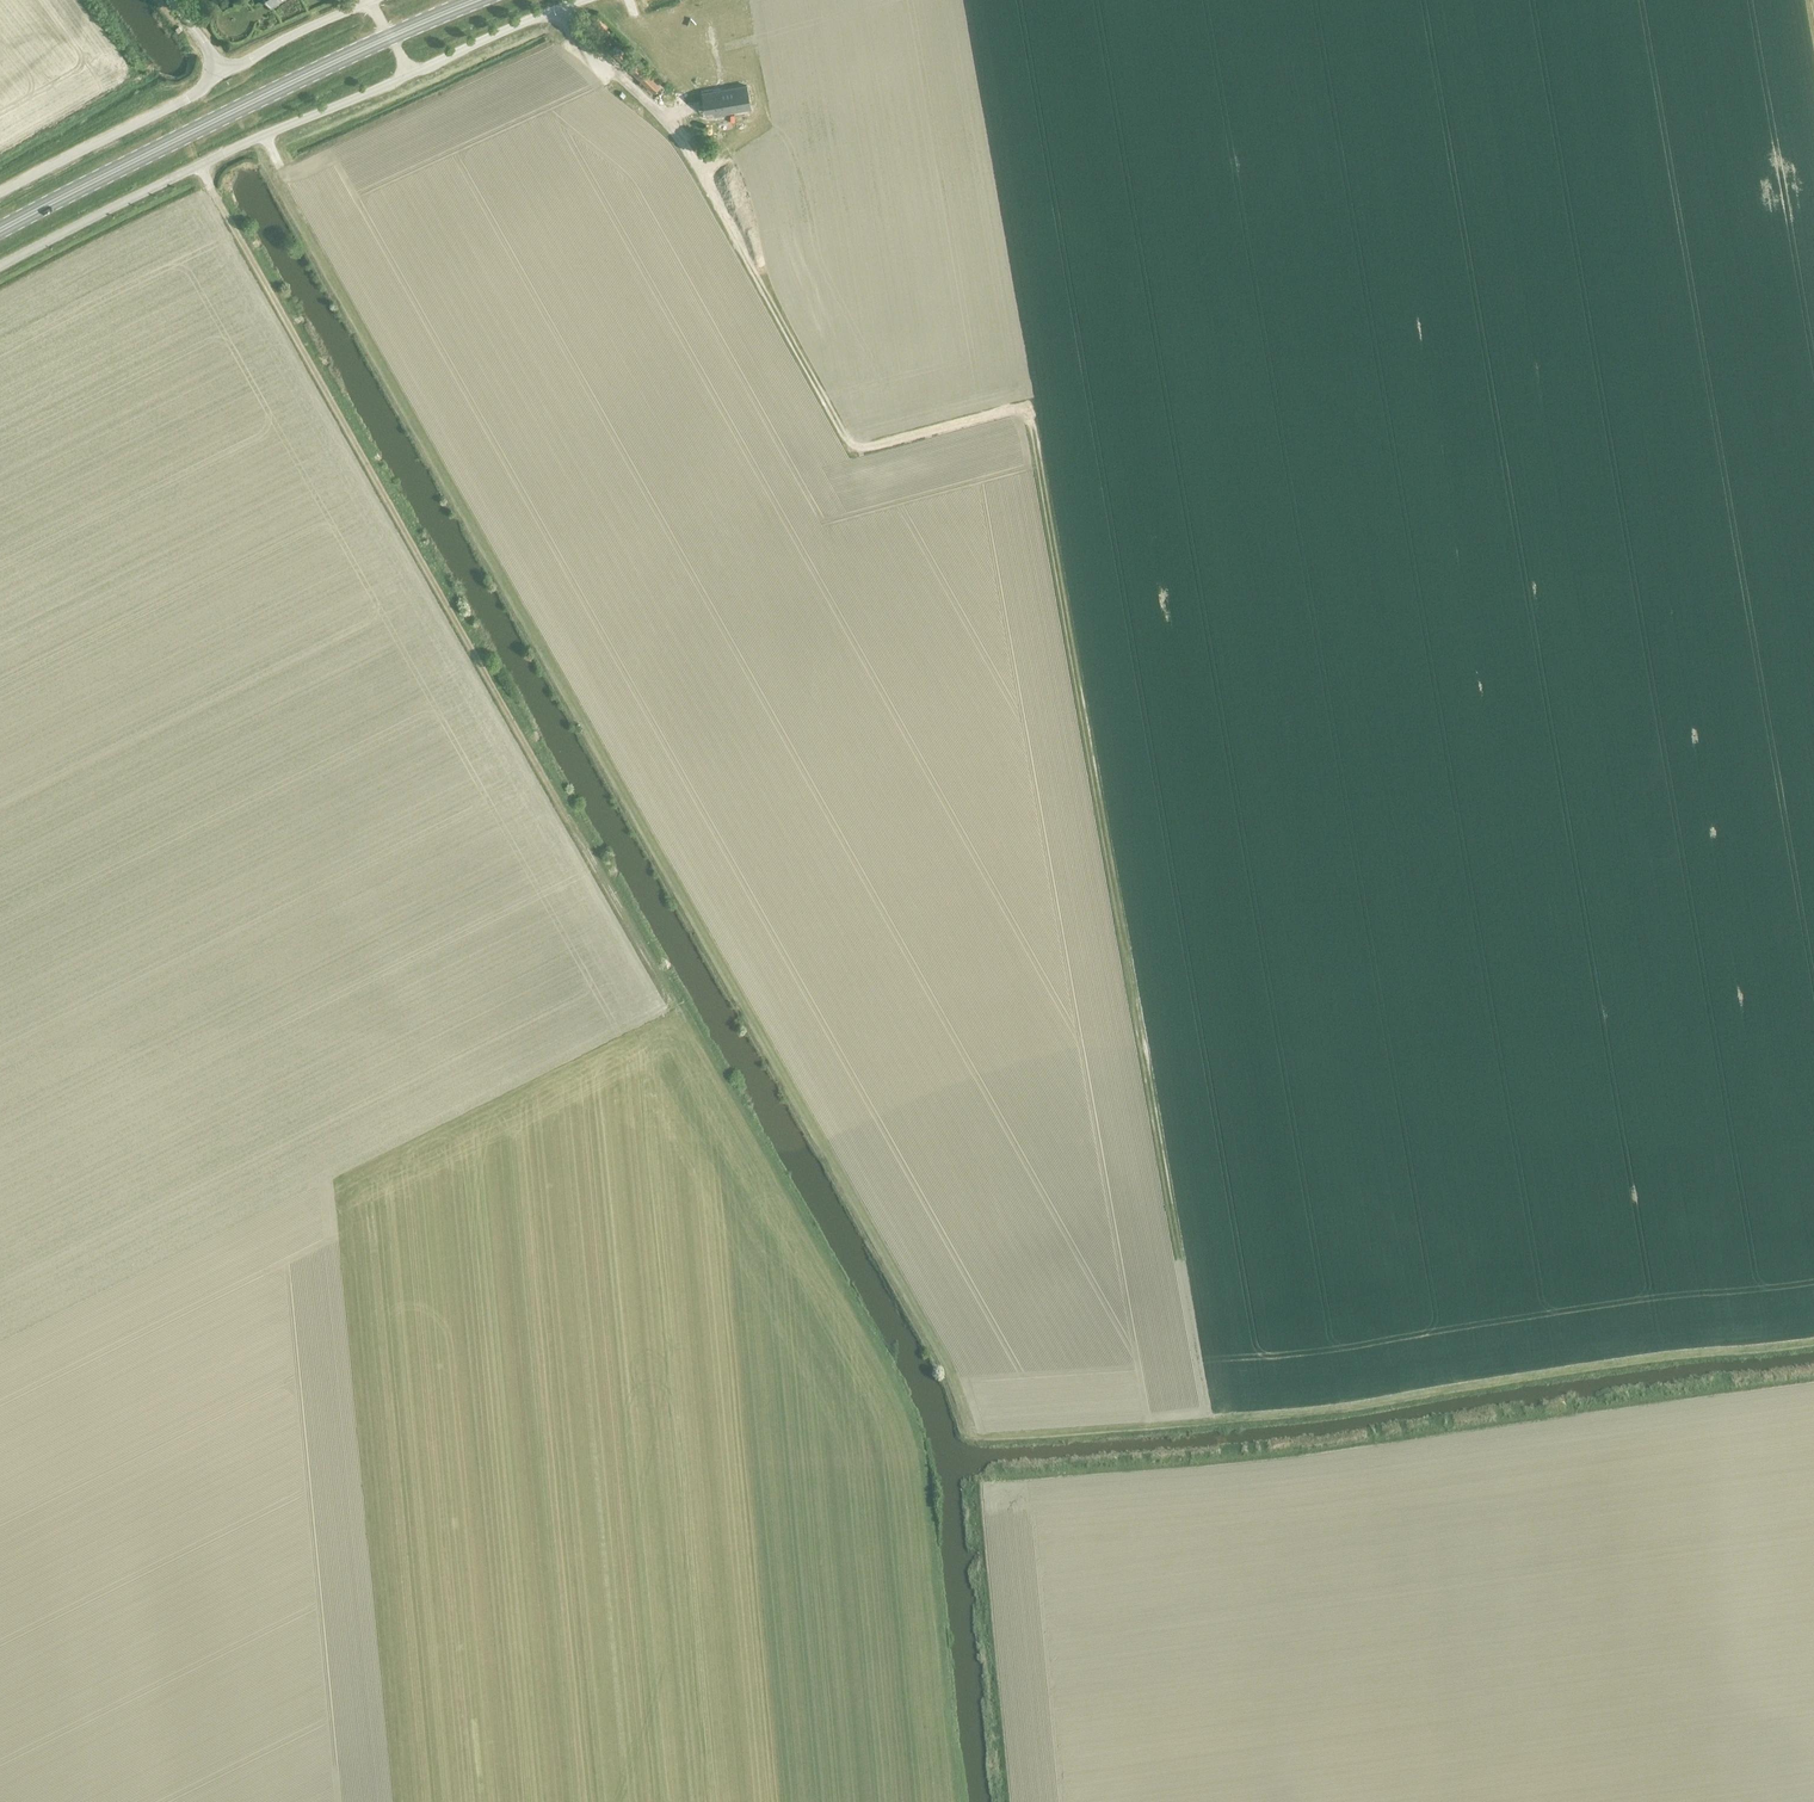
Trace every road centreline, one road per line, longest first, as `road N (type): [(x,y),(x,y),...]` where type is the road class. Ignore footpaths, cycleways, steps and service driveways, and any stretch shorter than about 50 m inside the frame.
road 1 (track): [(557,9),(687,147),(854,447),(1015,412),(1033,428),(1179,1255)]
road 2 (unclassified): [(0,267),(257,138),(583,0)]
road 3 (secondary): [(0,230),(479,0)]
road 4 (unclassified): [(220,72),(188,99),(0,194)]
road 5 (unclassified): [(372,0),(220,72)]

